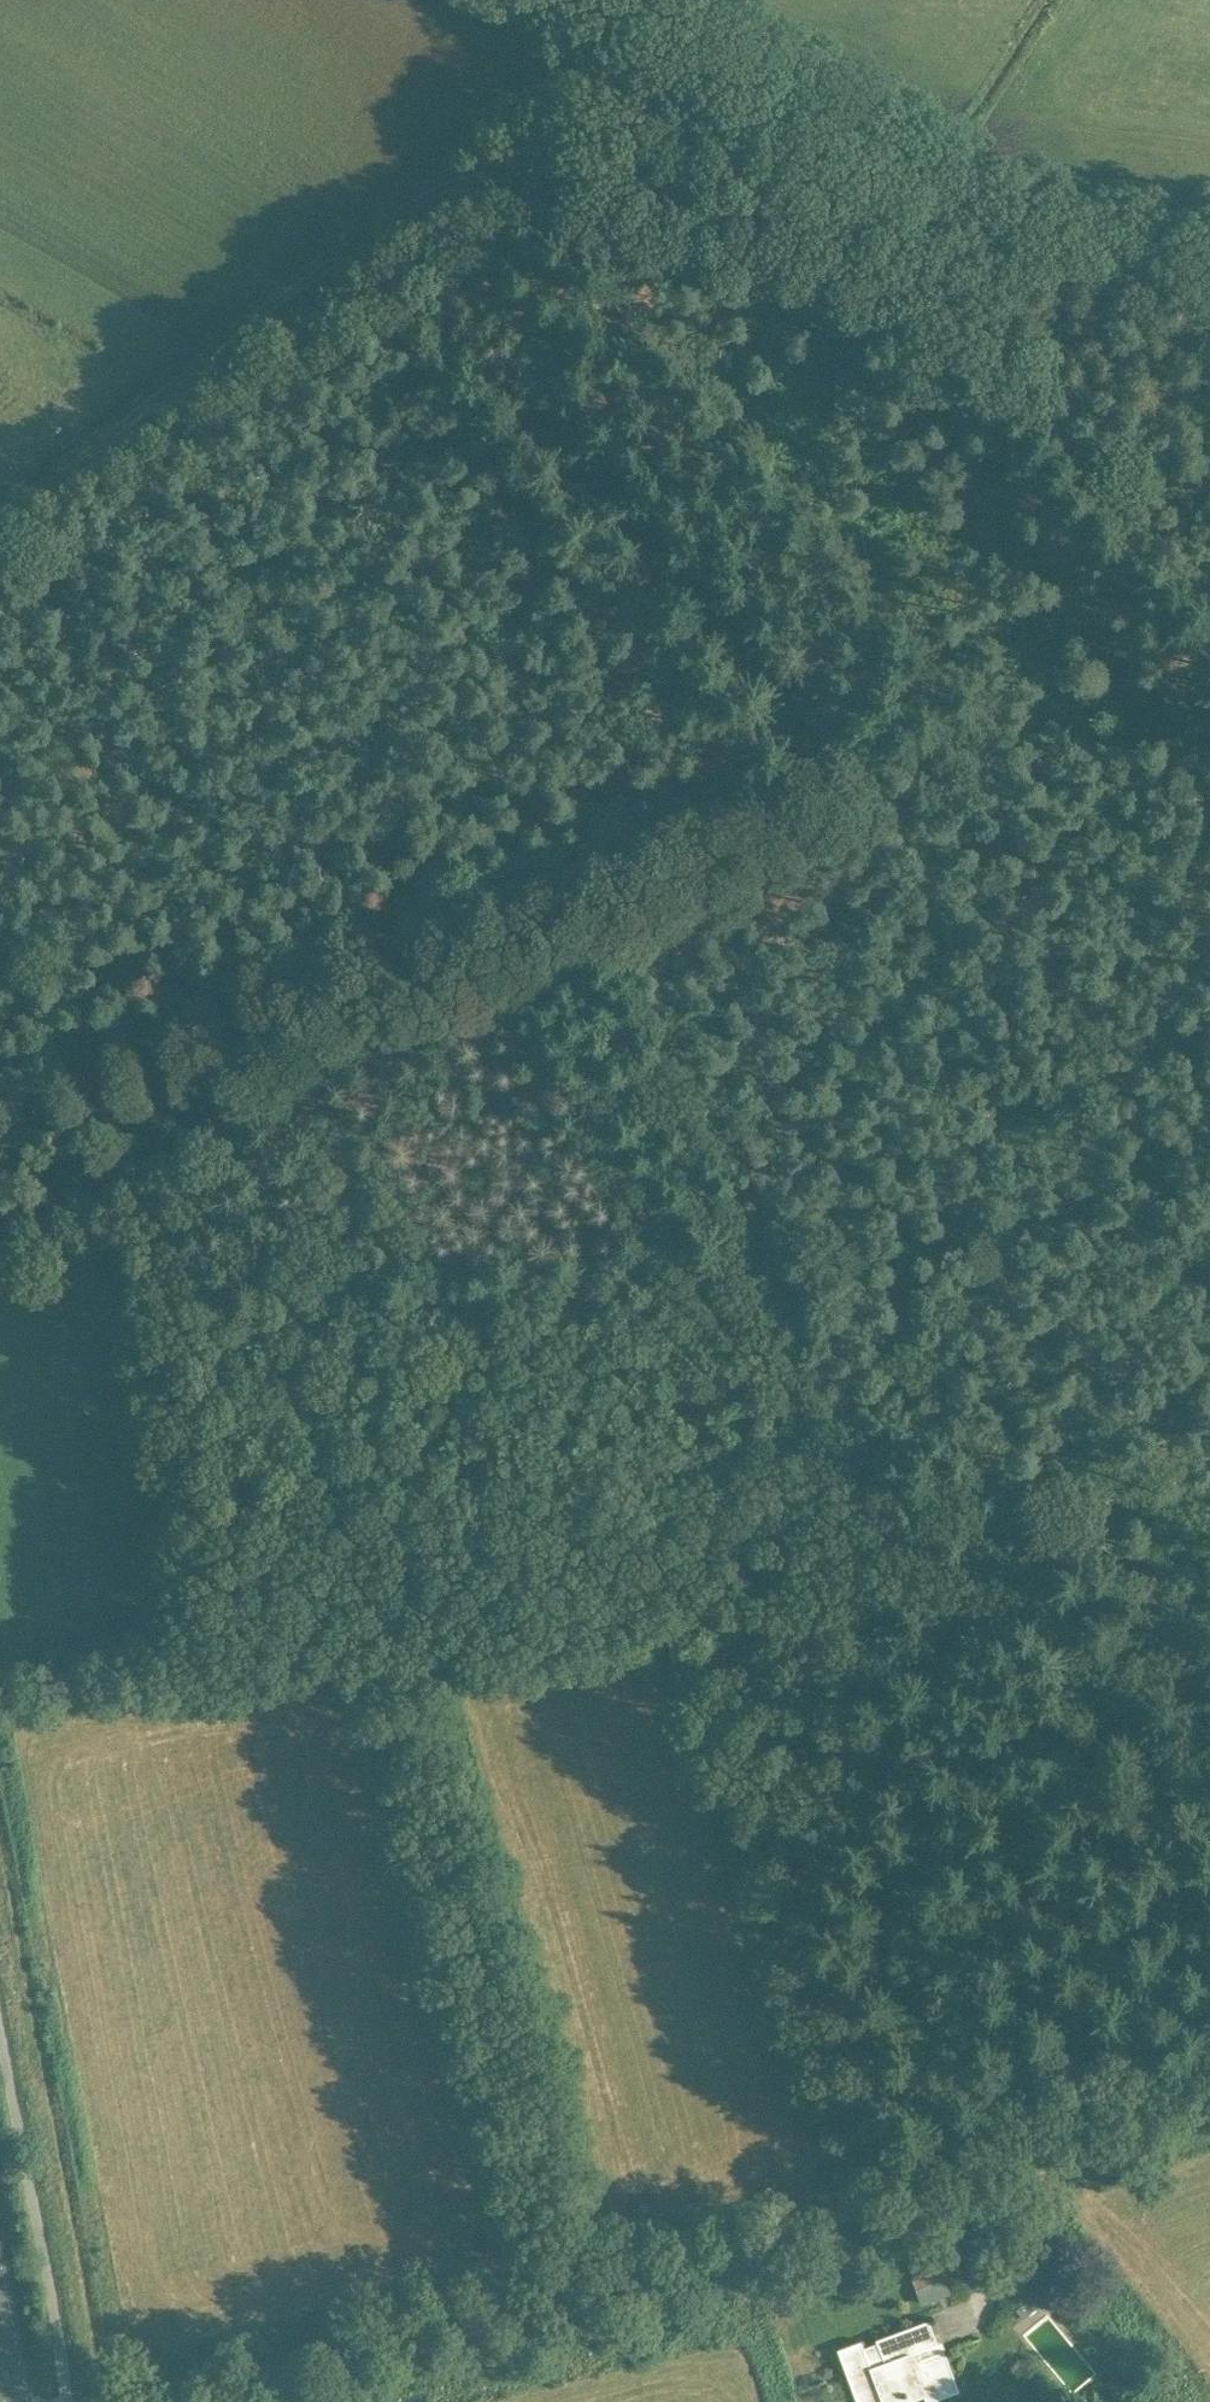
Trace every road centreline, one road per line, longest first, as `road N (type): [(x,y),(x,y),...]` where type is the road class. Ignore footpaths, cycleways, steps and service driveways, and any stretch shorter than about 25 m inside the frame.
road 1 (track): [(79,2401),(1055,2172),(1209,2111)]
road 2 (track): [(0,538),(418,192),(460,172),(935,227)]
road 3 (track): [(598,0),(879,163),(935,227)]
road 4 (track): [(935,227),(1209,264)]

